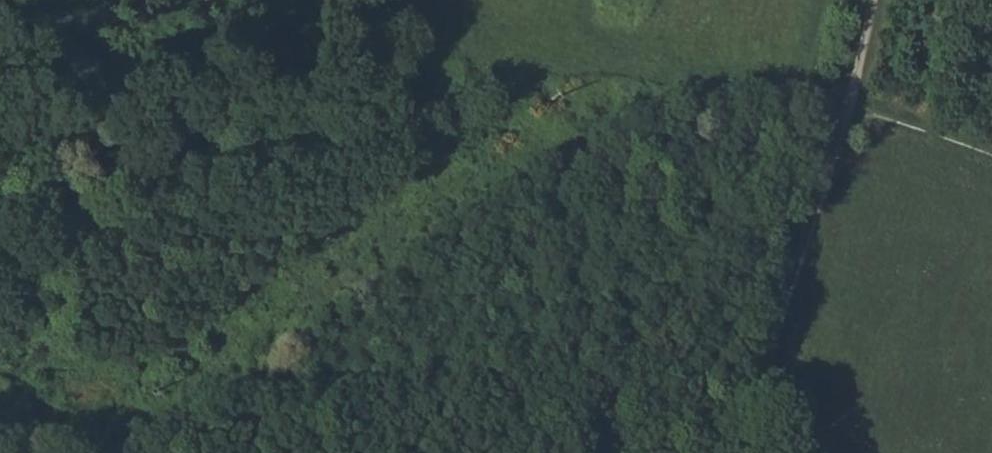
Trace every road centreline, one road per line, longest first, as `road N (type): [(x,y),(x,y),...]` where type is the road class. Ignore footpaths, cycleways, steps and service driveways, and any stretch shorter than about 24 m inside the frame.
road 1 (track): [(875,0),(741,452)]

